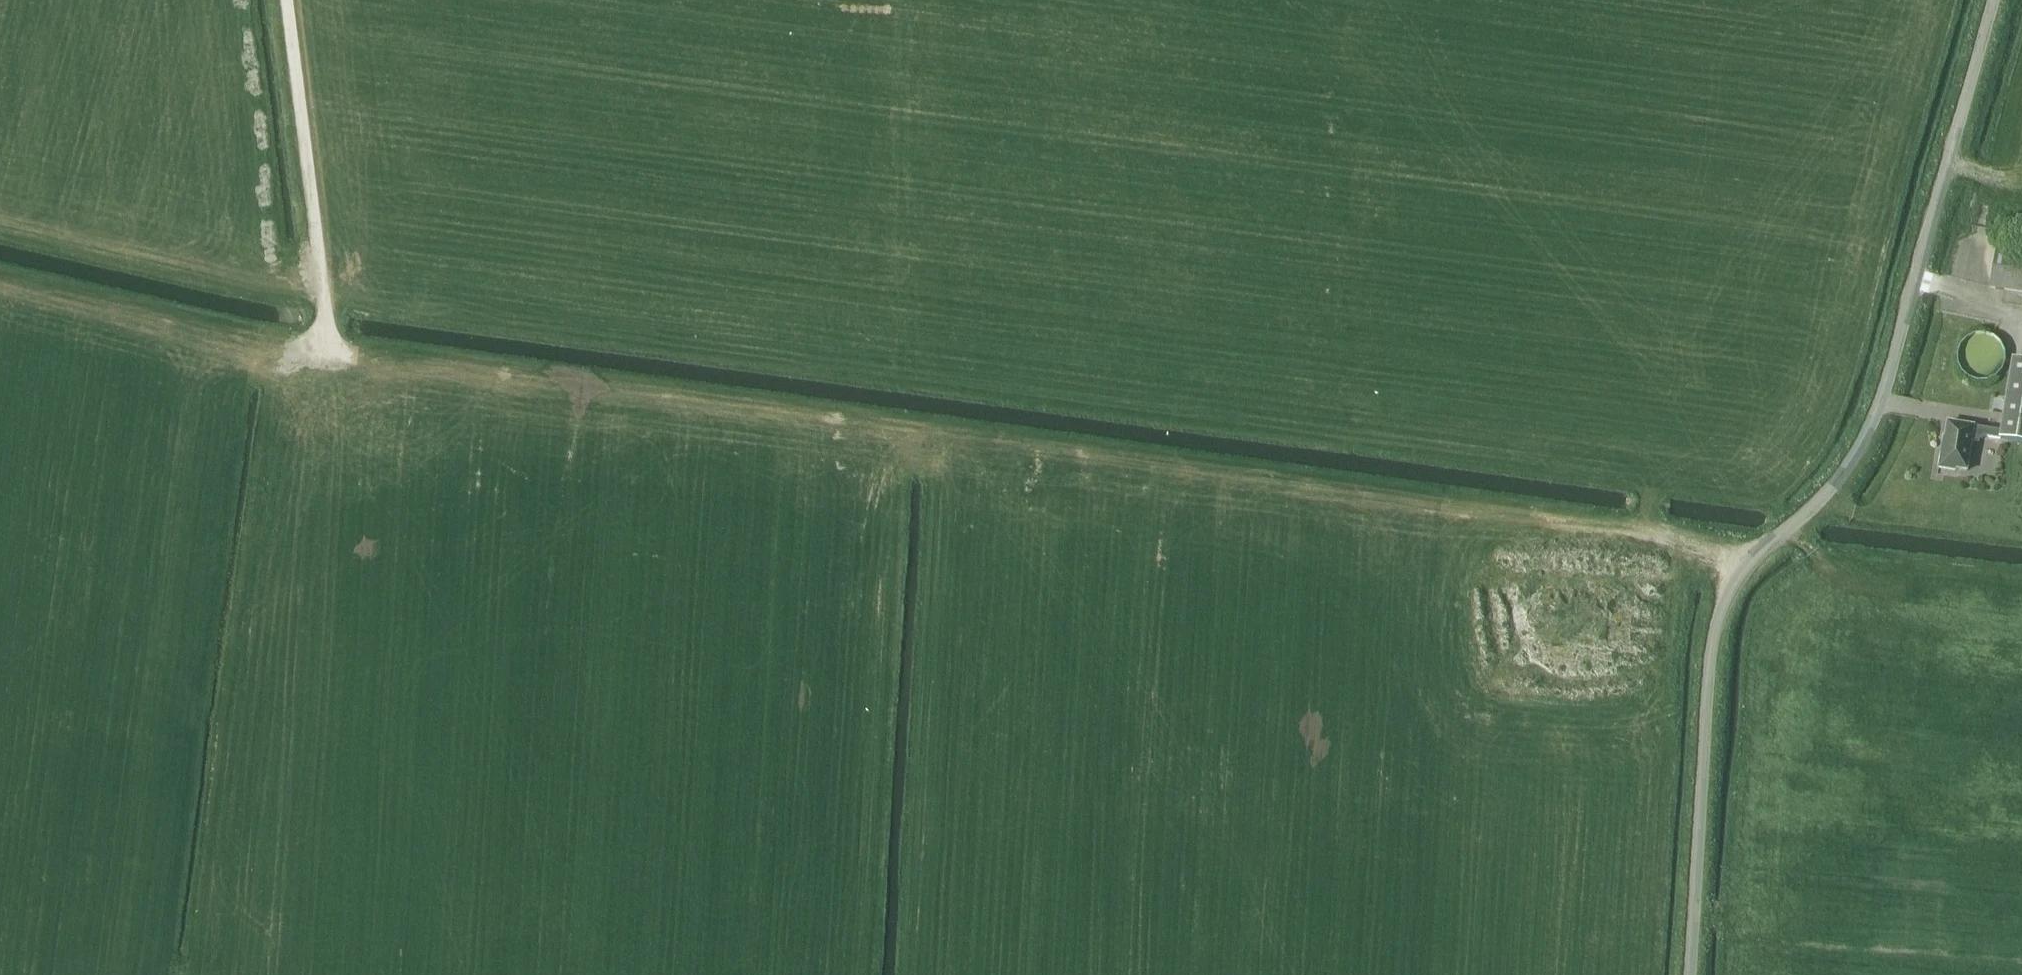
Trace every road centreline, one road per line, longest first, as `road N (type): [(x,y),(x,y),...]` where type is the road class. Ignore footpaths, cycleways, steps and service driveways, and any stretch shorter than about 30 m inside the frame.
road 1 (unclassified): [(1688,974),(1714,631),(1751,559),(1835,484),(1886,385),(1990,0)]
road 2 (track): [(286,0),(330,350)]

